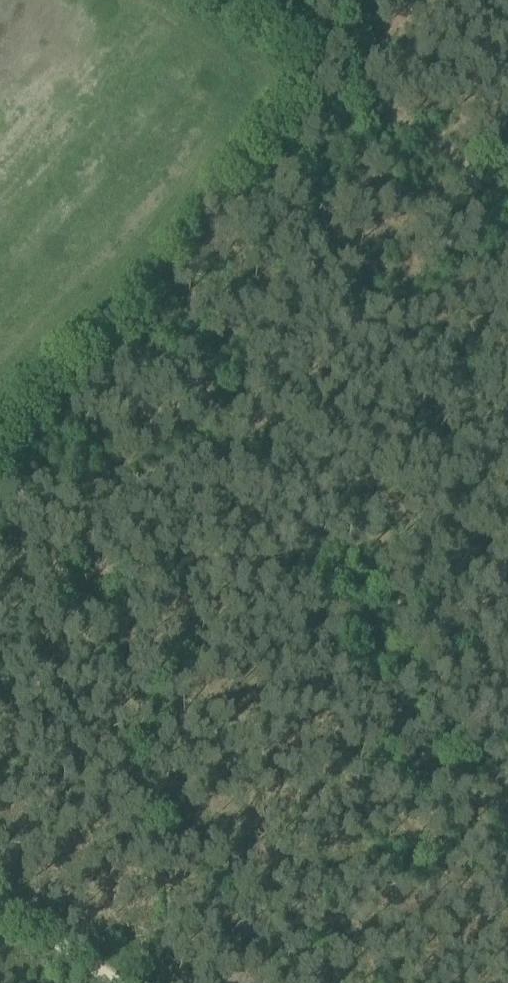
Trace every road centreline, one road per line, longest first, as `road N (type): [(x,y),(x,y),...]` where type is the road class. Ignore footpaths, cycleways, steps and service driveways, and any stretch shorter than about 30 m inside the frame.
road 1 (track): [(112,982),(0,911)]

